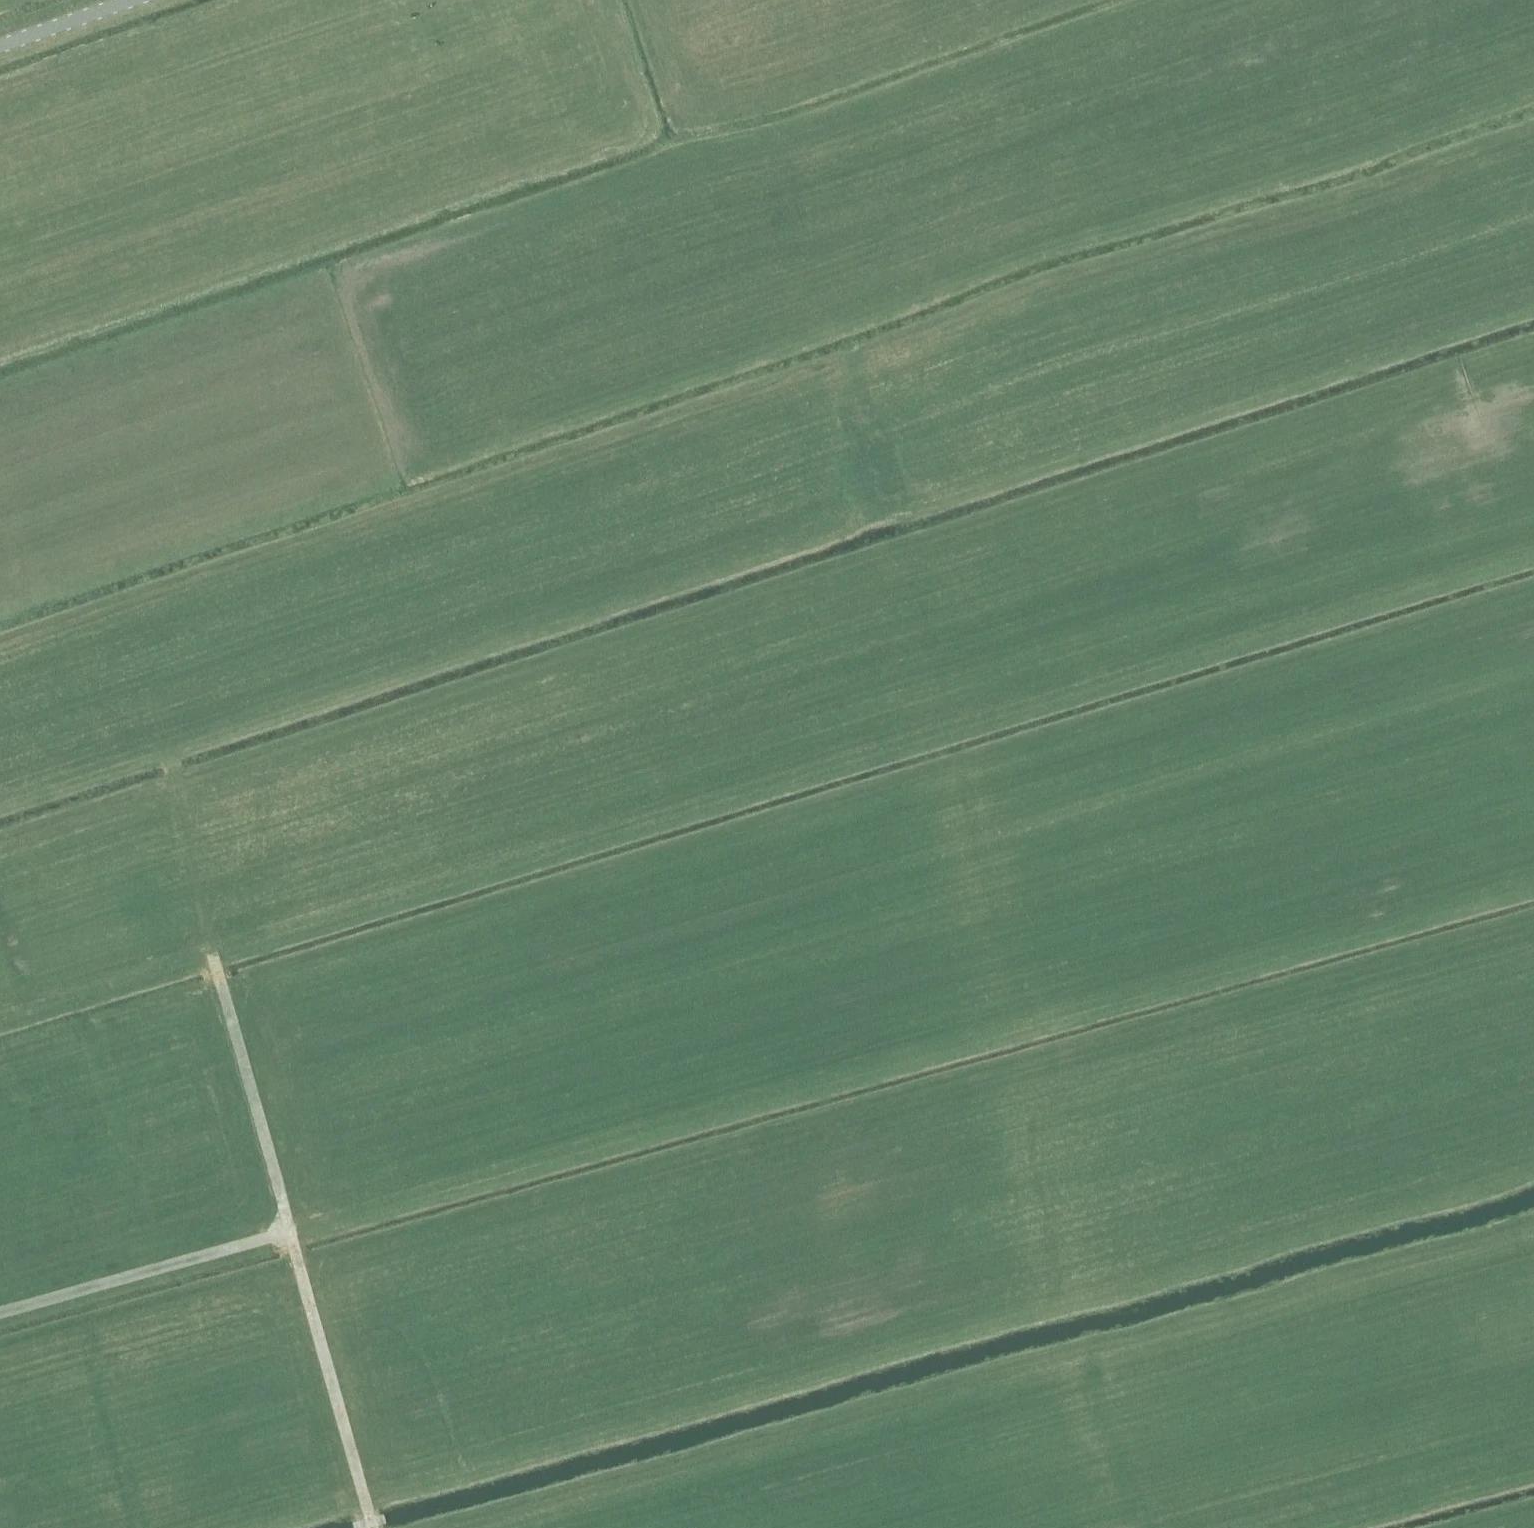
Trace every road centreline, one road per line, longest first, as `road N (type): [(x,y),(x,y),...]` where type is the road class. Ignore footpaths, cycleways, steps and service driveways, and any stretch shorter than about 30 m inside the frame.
road 1 (unclassified): [(171,0),(0,61)]

